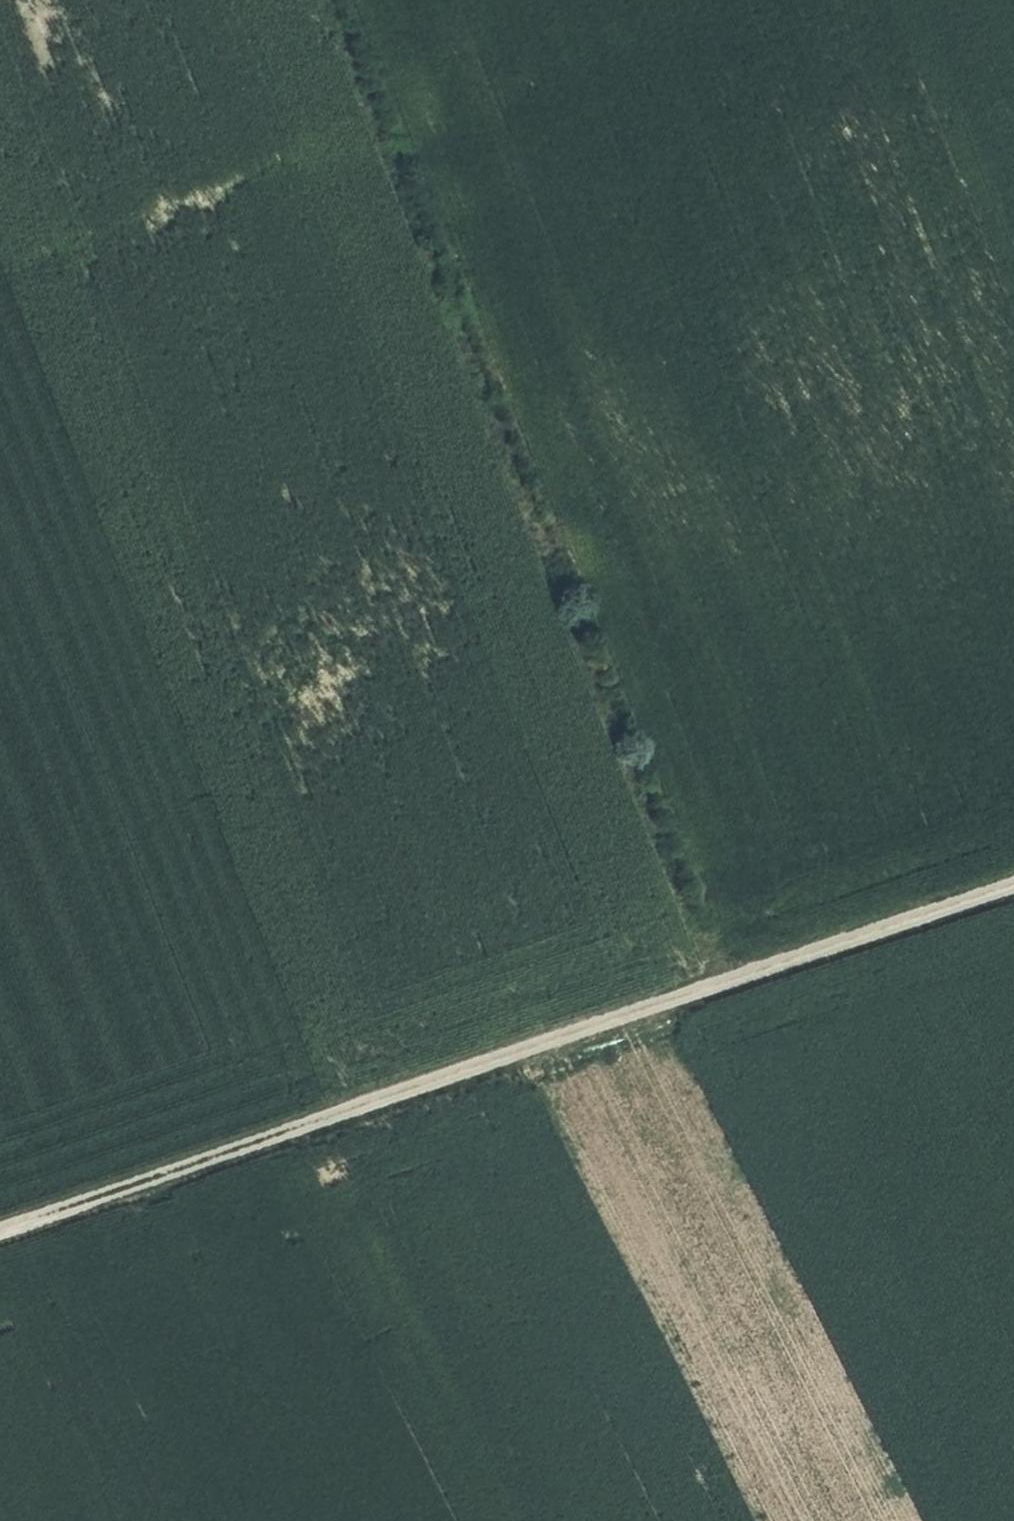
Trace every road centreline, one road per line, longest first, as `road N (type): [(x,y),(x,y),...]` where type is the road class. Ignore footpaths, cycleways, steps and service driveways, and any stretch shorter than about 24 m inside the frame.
road 1 (track): [(1013,885),(0,1231)]

